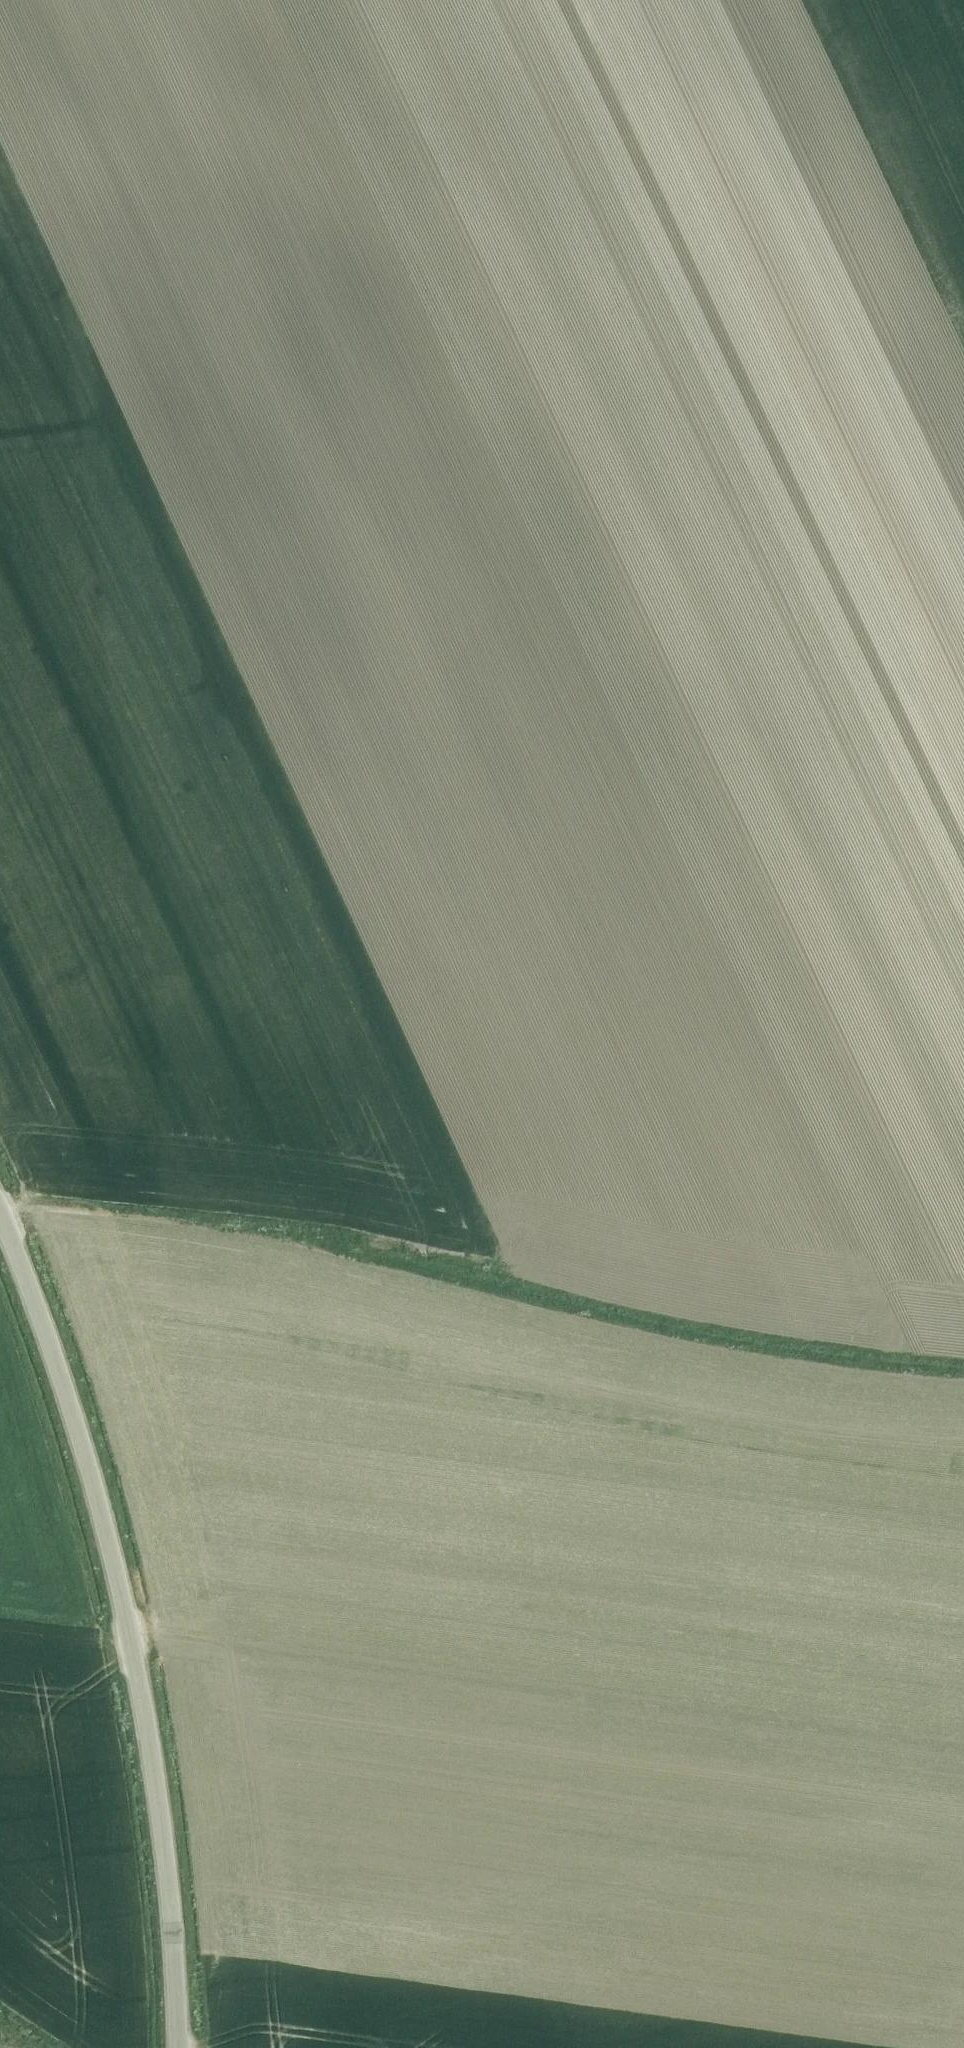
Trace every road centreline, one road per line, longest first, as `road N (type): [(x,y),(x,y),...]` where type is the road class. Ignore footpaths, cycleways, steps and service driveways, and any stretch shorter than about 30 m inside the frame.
road 1 (tertiary): [(177,2047),(164,1842),(140,1689),(87,1465),(0,1213)]

